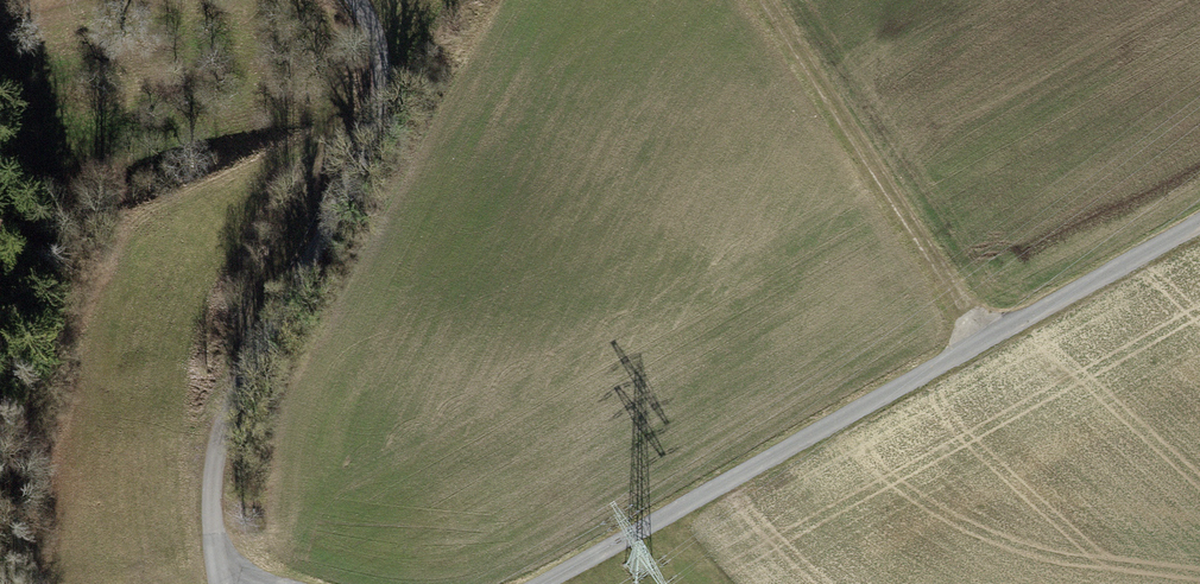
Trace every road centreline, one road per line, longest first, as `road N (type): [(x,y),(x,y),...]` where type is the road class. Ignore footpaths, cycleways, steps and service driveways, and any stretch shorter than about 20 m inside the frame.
road 1 (track): [(1199,229),(545,583)]
road 2 (track): [(270,0),(316,34),(330,87),(314,175),(246,323),(228,395)]
road 3 (track): [(987,342),(764,0)]

